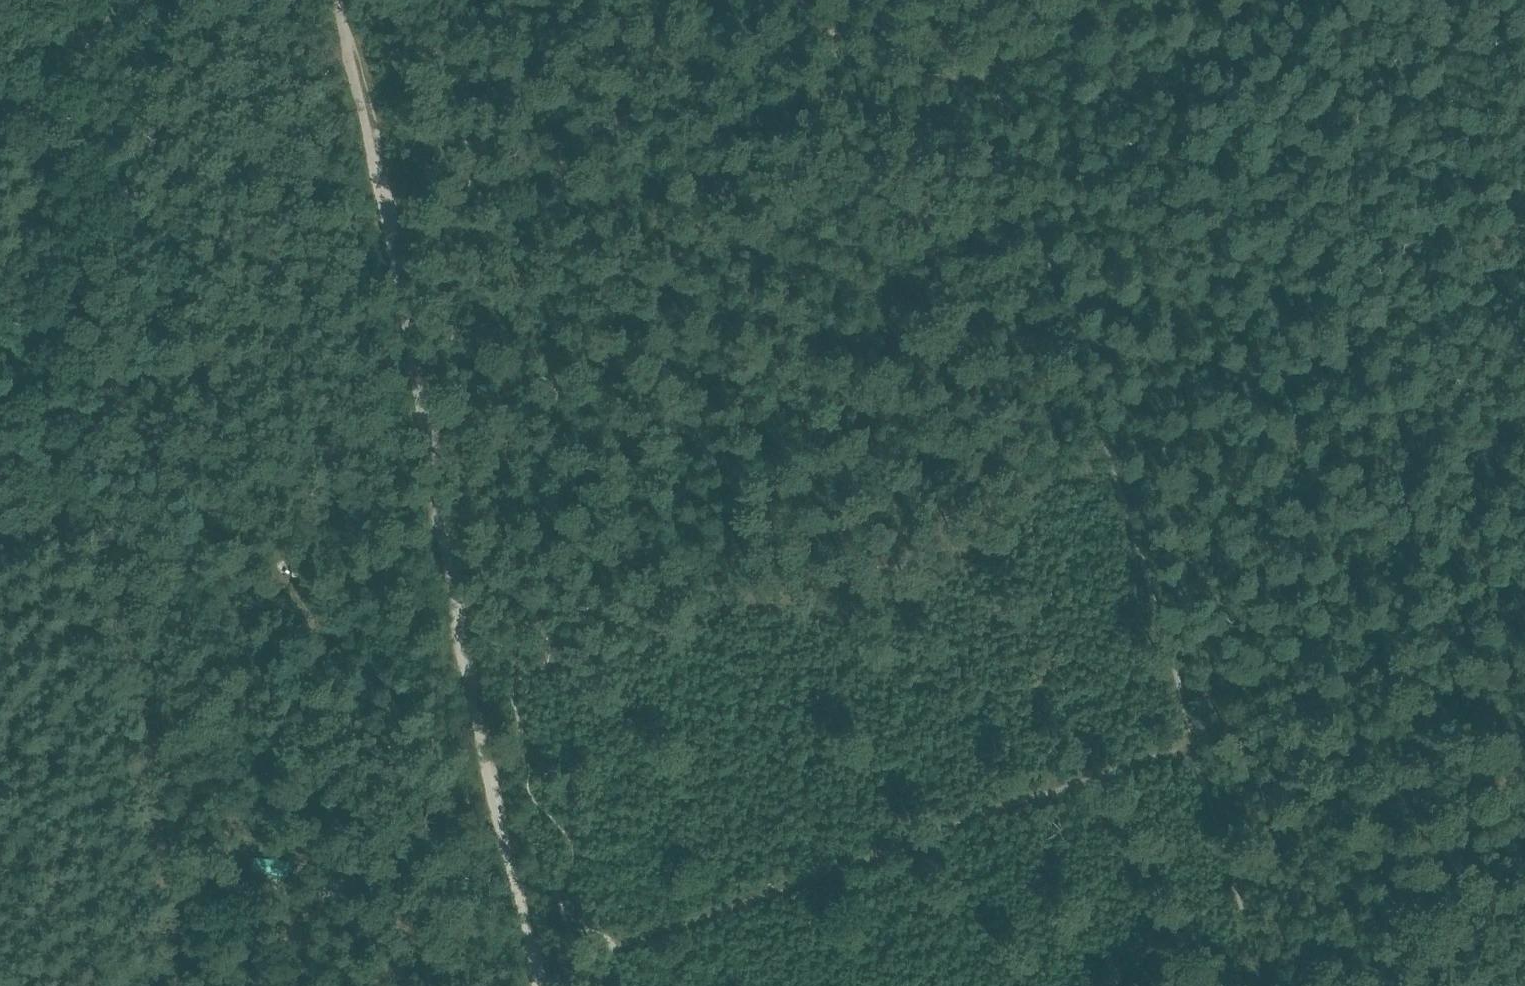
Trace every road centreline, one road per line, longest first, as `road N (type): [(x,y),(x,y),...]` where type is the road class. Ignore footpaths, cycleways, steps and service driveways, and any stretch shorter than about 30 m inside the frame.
road 1 (track): [(339,0),(538,985)]
road 2 (unclassified): [(152,0),(79,64),(0,300)]

